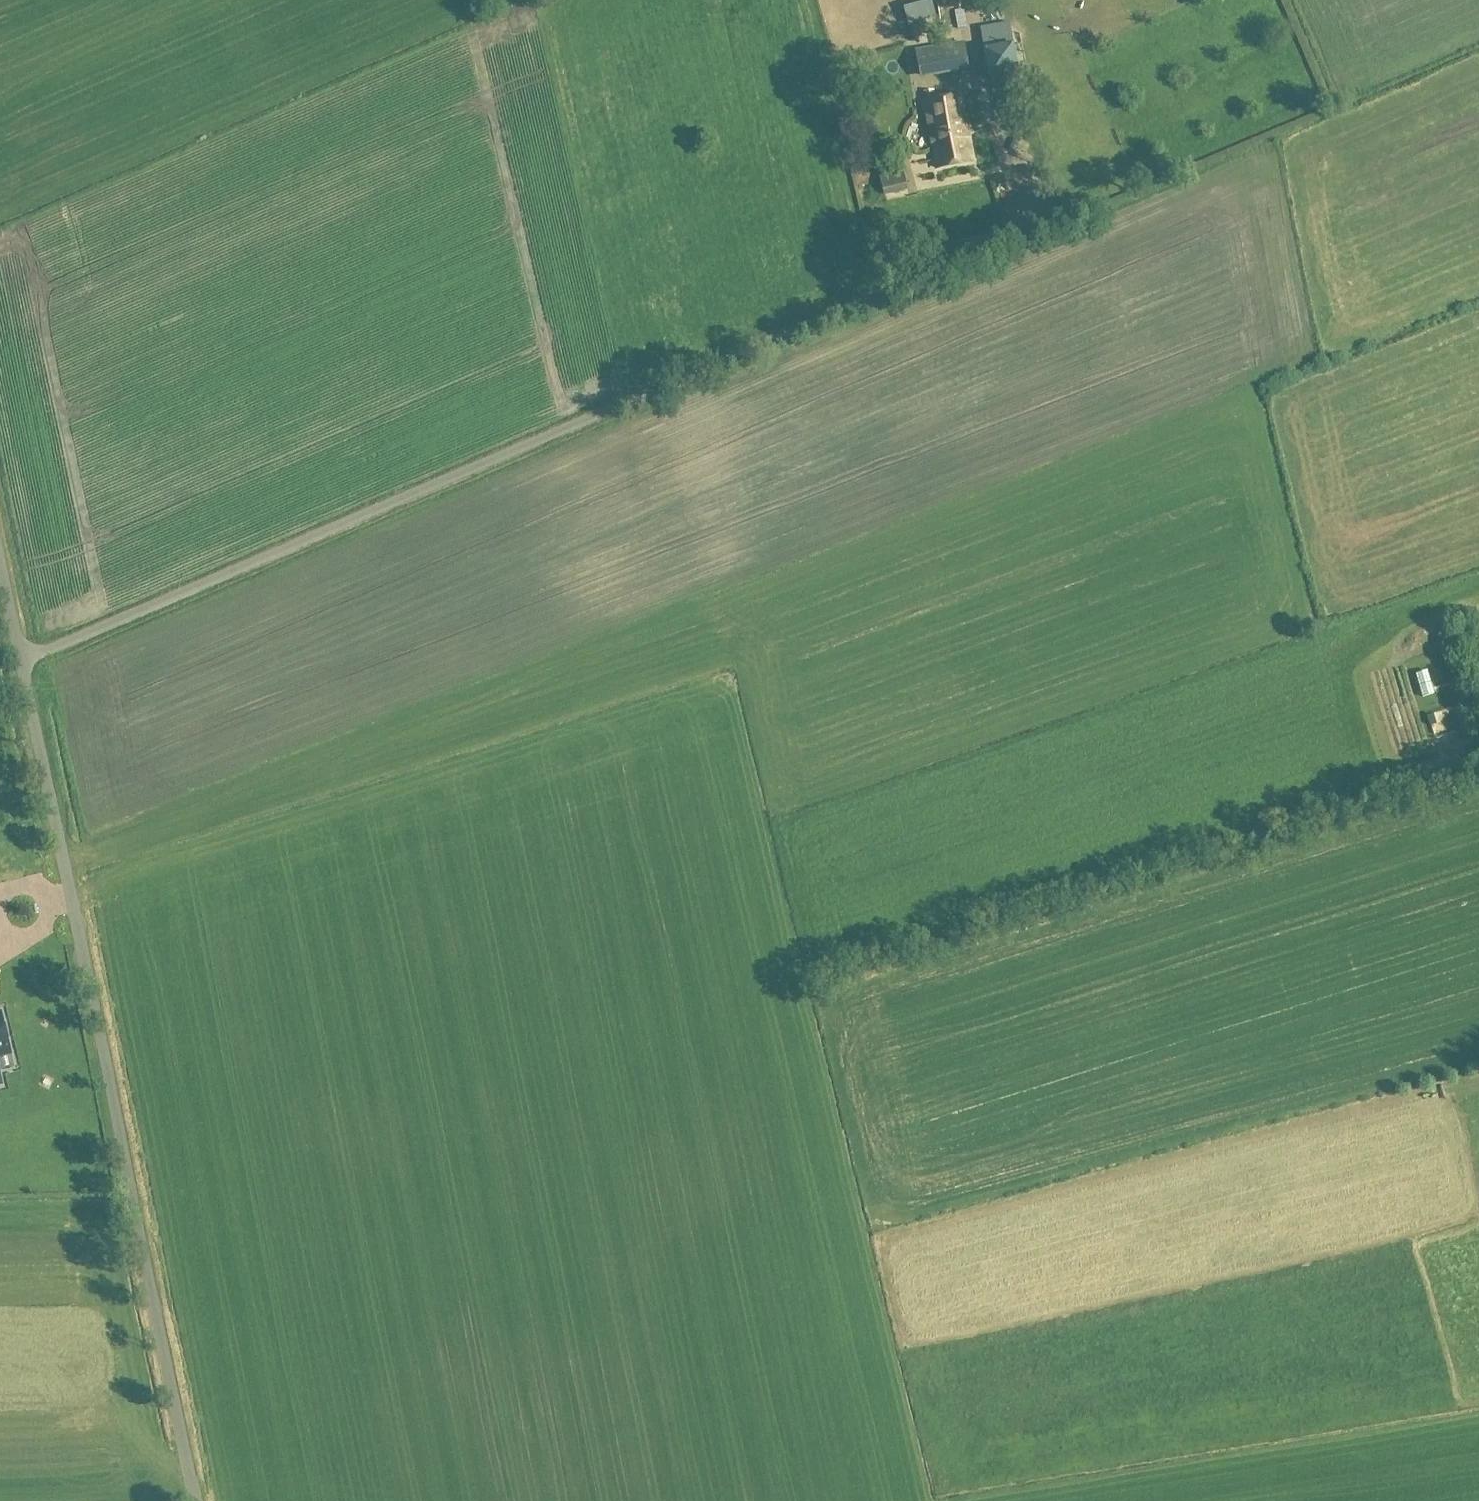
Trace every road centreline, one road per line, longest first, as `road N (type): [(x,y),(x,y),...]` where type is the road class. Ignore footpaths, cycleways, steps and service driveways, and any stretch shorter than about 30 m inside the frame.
road 1 (unclassified): [(198,1500),(0,571)]

